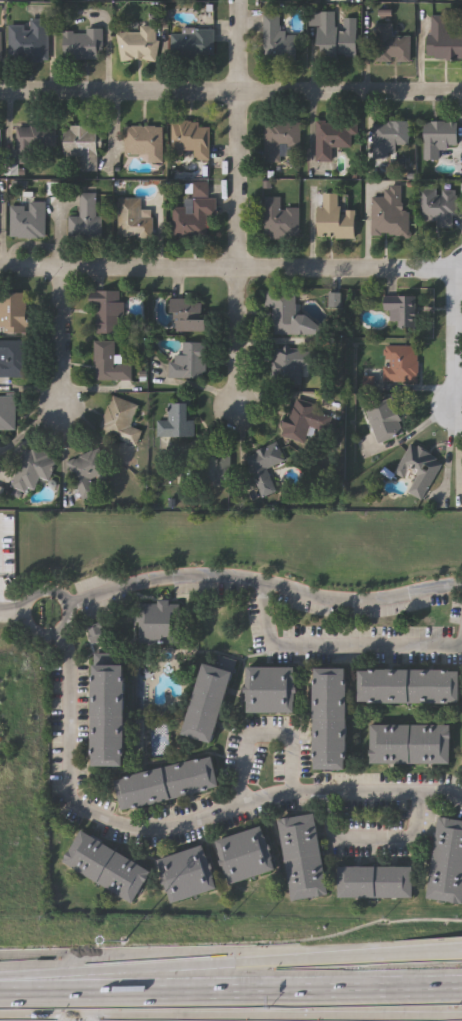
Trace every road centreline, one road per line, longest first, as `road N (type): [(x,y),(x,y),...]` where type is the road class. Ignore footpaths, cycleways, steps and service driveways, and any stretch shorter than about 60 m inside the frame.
road 1 (motorway): [(461,952),(235,962),(0,992)]
road 2 (motorway): [(461,988),(0,995)]
road 3 (residential): [(238,269),(239,0)]
road 4 (residential): [(0,272),(238,269)]
road 5 (residential): [(0,95),(238,96)]
road 6 (residential): [(238,96),(461,94)]
road 7 (residential): [(238,269),(457,269)]
road 8 (residential): [(457,269),(457,415)]
road 9 (residential): [(61,271),(64,411)]
road 10 (residential): [(241,399),(238,269)]

